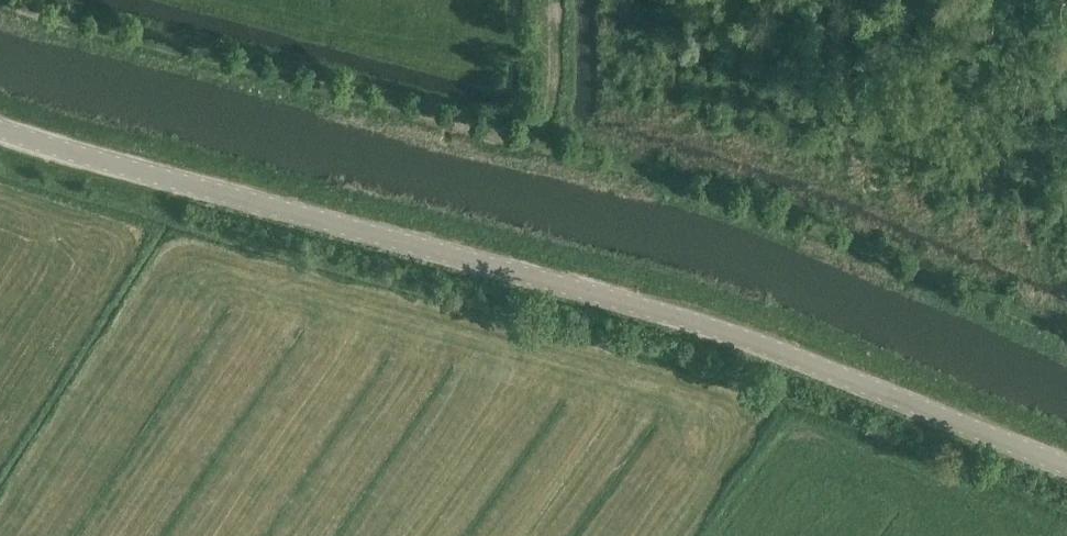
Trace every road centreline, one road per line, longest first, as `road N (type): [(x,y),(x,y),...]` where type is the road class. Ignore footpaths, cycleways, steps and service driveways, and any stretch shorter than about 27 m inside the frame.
road 1 (tertiary): [(1066,466),(577,300),(0,136)]

